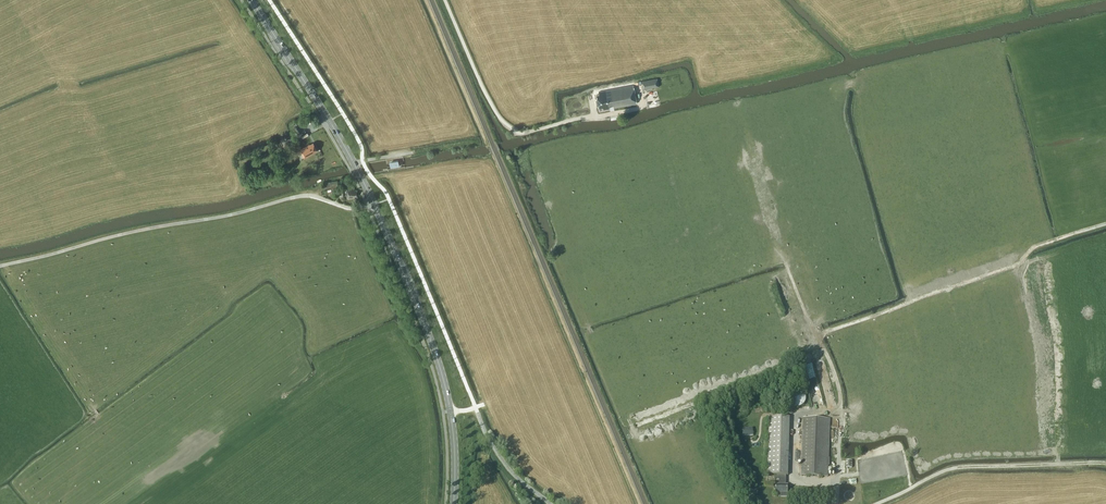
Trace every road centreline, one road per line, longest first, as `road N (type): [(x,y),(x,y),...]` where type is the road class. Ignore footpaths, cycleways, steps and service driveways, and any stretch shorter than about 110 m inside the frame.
road 1 (primary): [(453,503),(450,411),(421,316),(354,163),(252,0)]
road 2 (track): [(816,337),(1105,224)]
road 3 (track): [(875,503),(958,467),(1105,464)]
road 4 (track): [(836,484),(841,401),(788,270)]

